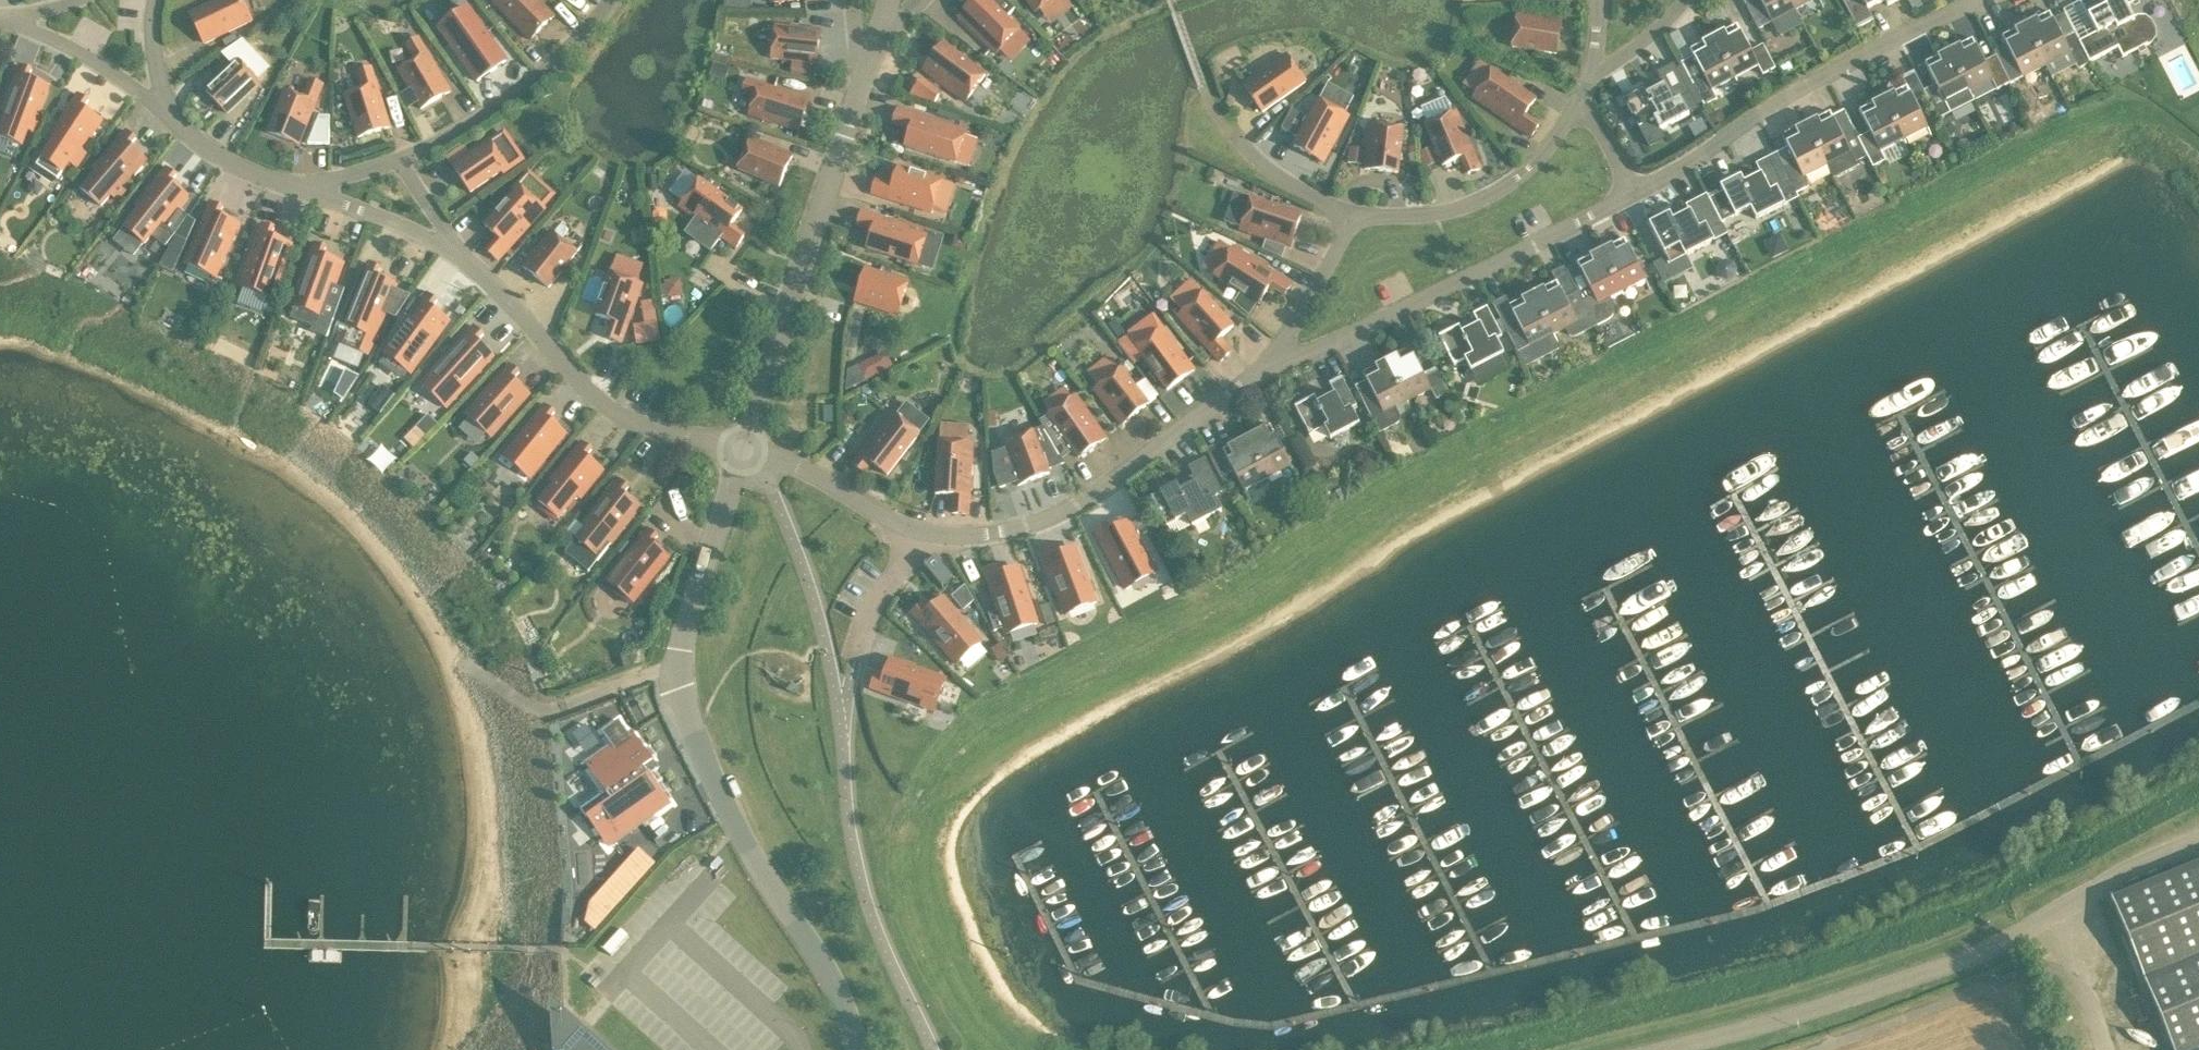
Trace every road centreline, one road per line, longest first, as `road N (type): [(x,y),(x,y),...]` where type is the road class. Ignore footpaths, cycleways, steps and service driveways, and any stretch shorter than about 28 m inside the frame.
road 1 (residential): [(854,1031),(832,982),(736,829),(679,707),(680,640),(743,447)]
road 2 (unclassified): [(1662,1049),(1919,976),(2061,909)]
road 3 (residential): [(1631,193),(1349,335),(1262,368)]
road 4 (residential): [(1979,0),(1837,68),(1631,193)]
road 5 (residential): [(920,532),(972,536),(1056,515),(1262,368)]
road 6 (residential): [(743,447),(858,83)]
road 7 (residential): [(743,447),(611,410),(474,267)]
road 8 (residential): [(1352,214),(1434,214),(1490,196),(1541,155),(1580,100)]
road 9 (residential): [(398,160),(526,88),(610,0)]
road 10 (residential): [(280,182),(400,225),(474,267)]
road 11 (residential): [(0,20),(91,58),(178,124)]
road 12 (residential): [(743,447),(920,532)]
road 13 (residential): [(1262,368),(1333,261),(1352,214)]
road 14 (unclassified): [(2061,909),(2198,839)]
road 15 (unclassified): [(2061,909),(2103,1049)]
road 16 (residential): [(855,660),(870,615),(920,532)]
road 17 (residential): [(1234,135),(1278,176),(1352,214)]
road 18 (residential): [(474,267),(398,160)]
road 19 (residential): [(178,124),(154,56),(154,0)]
road 20 (residential): [(1589,74),(1624,56),(1686,0)]
road 21 (residential): [(280,182),(338,179),(398,160)]

